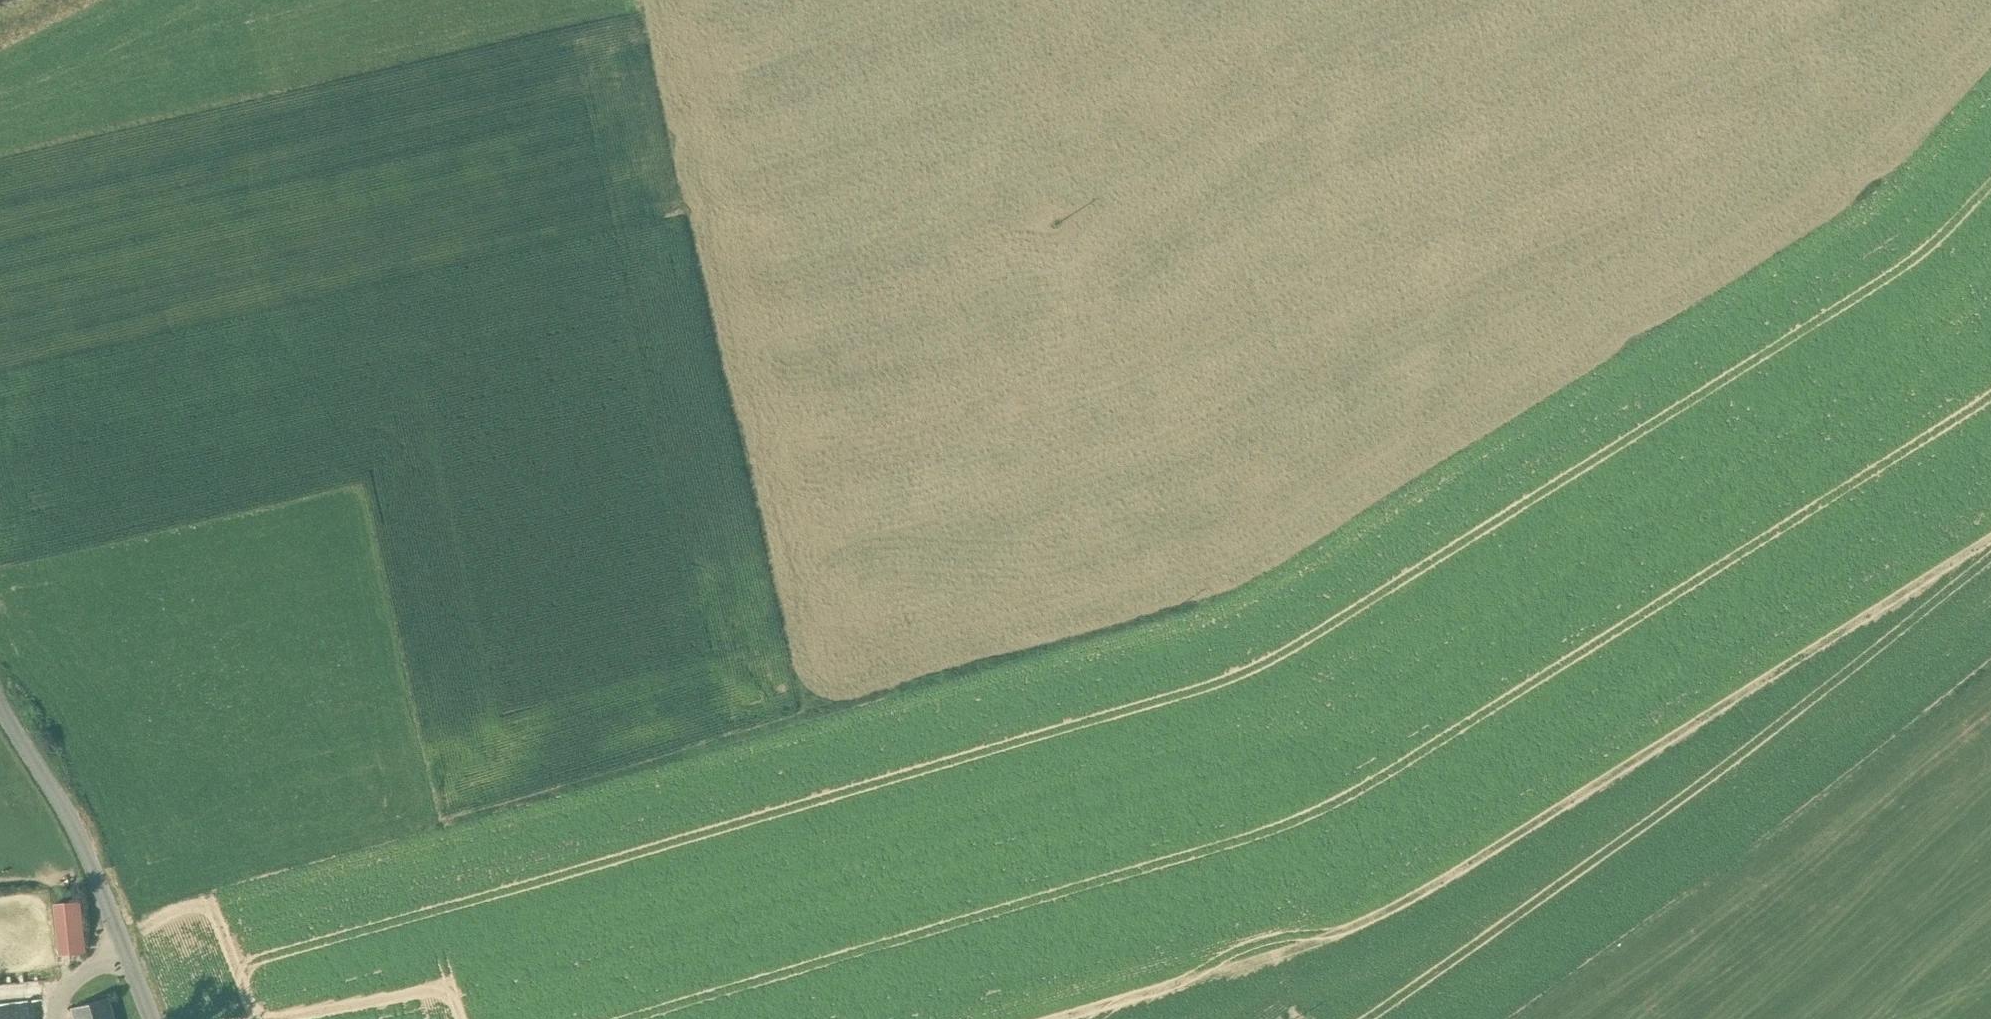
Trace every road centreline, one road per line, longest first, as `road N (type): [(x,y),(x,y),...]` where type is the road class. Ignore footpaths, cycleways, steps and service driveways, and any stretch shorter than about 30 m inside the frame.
road 1 (unclassified): [(151,1018),(73,822),(0,704)]

